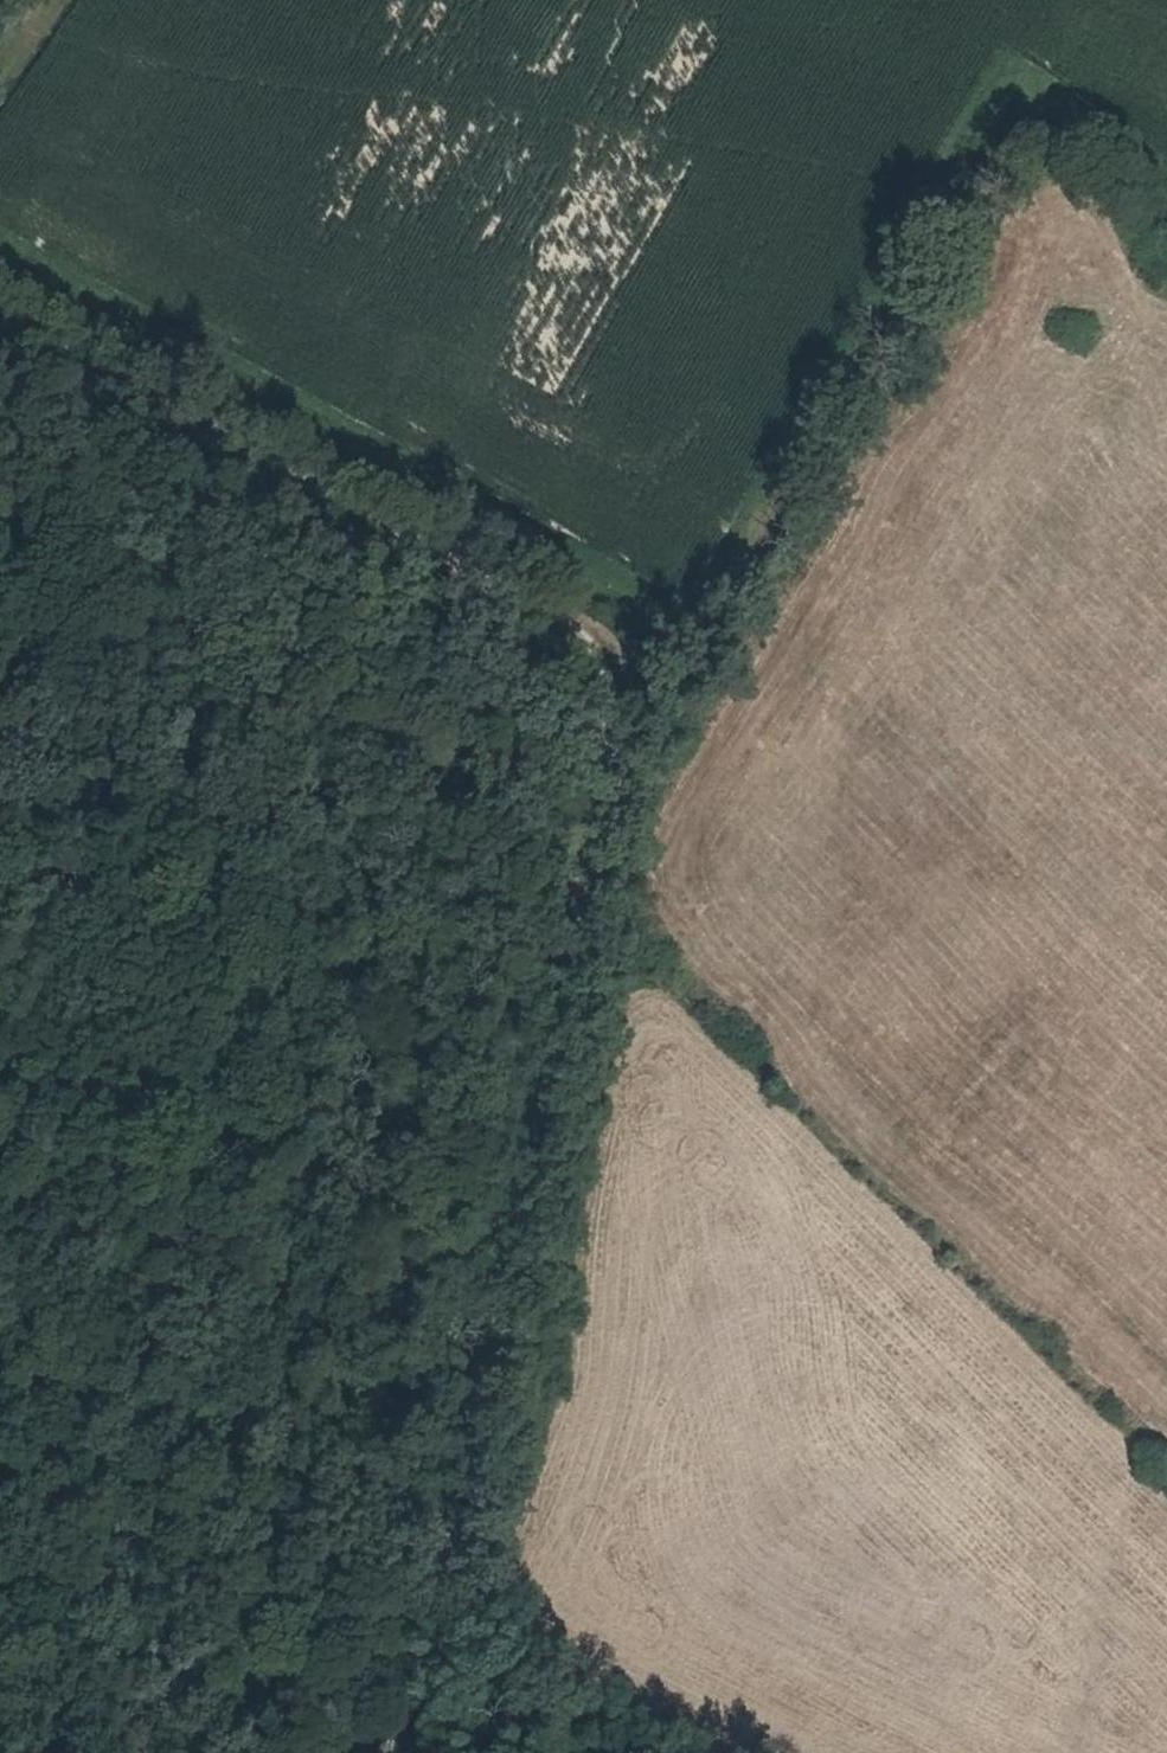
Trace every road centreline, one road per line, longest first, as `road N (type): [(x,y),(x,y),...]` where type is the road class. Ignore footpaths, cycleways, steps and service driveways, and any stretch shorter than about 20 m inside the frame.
road 1 (track): [(0,325),(279,470),(581,652),(612,693),(518,1095),(400,1752)]

